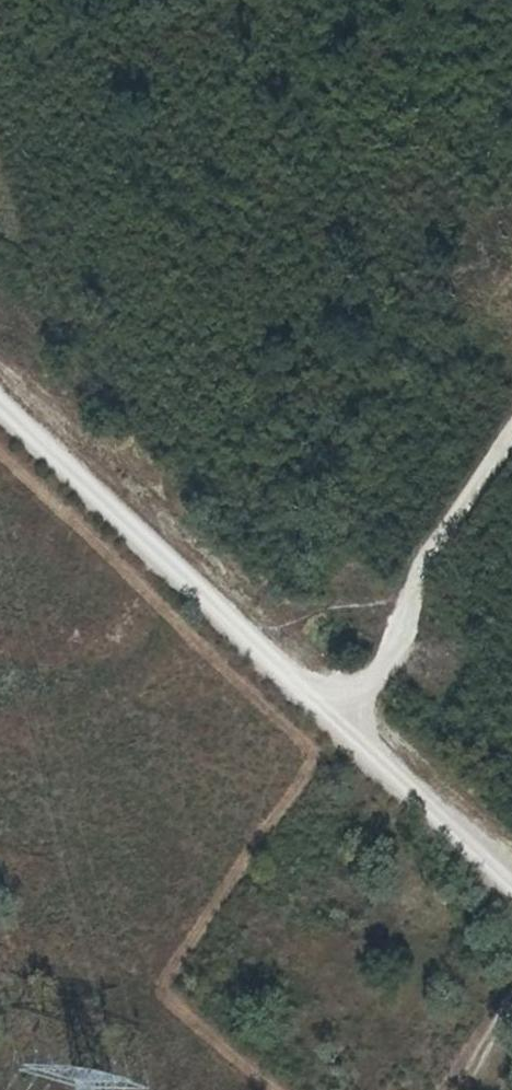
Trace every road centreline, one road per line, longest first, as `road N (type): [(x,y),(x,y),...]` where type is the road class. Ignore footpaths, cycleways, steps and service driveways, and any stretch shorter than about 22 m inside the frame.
road 1 (track): [(328,715),(0,394)]
road 2 (track): [(328,715),(511,429)]
road 3 (track): [(511,884),(328,715)]

